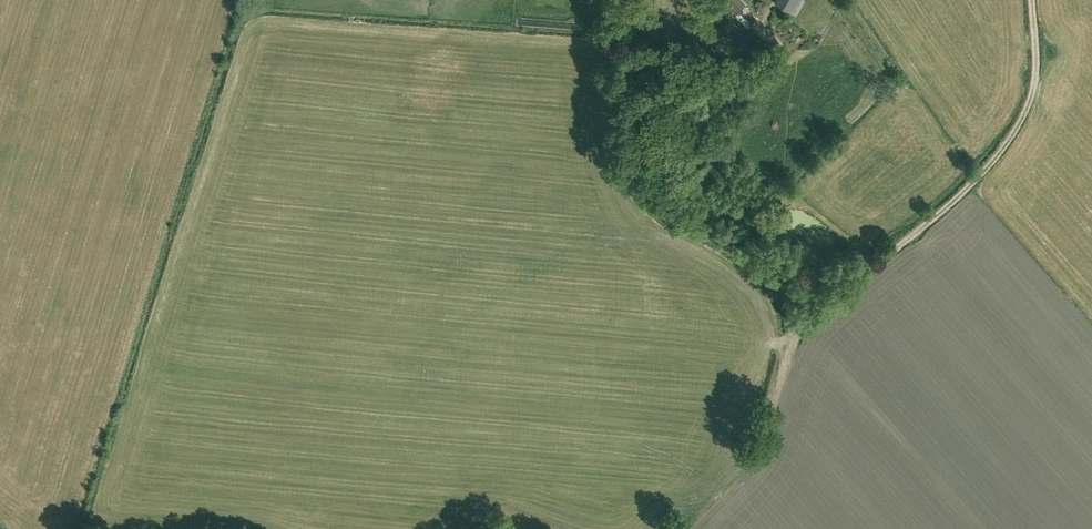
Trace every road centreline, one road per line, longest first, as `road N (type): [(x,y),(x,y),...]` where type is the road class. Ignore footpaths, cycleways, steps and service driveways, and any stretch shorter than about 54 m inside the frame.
road 1 (track): [(1030,0),(1029,78),(983,169),(794,333)]
road 2 (track): [(628,0),(628,101),(651,208),(664,228),(785,313),(794,333)]
road 3 (track): [(794,333),(762,455),(707,528)]

